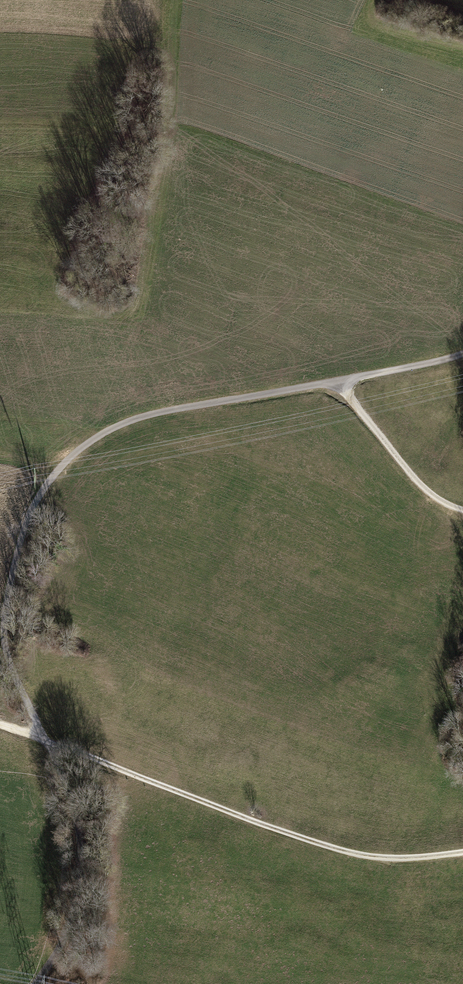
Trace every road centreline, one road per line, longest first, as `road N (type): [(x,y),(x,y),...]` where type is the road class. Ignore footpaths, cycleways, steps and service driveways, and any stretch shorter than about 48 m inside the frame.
road 1 (track): [(0,595),(12,539),(59,464),(130,415),(462,354)]
road 2 (track): [(0,724),(335,848),(398,859),(462,852)]
road 3 (track): [(34,983),(61,947),(81,862),(75,819),(14,677),(0,612)]
road 4 (track): [(336,382),(420,484),(462,508)]

